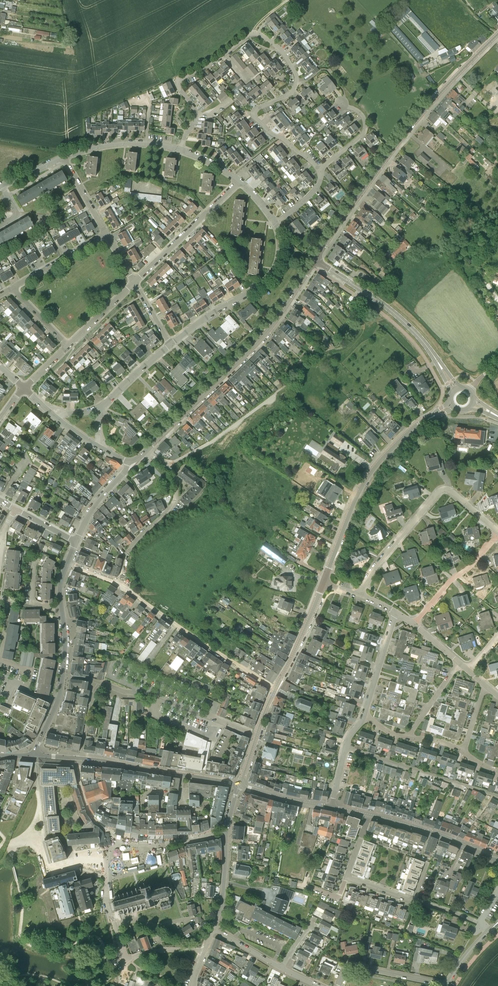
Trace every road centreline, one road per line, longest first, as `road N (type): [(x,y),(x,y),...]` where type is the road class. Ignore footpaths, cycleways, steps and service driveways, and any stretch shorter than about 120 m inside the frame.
road 1 (residential): [(321,171),(255,116),(293,90),(297,77),(270,40),(251,33),(180,80)]
road 2 (tertiary): [(315,260),(399,142),(497,34)]
road 3 (tertiary): [(145,452),(264,336),(315,260)]
road 4 (tertiary): [(323,583),(370,474),(405,436),(452,405)]
road 5 (residential): [(35,755),(242,784)]
road 6 (residential): [(497,532),(441,490),(360,596)]
road 7 (tertiary): [(455,388),(403,320),(315,260)]
road 8 (residential): [(120,585),(274,689)]
road 9 (residential): [(169,344),(271,275),(281,250),(275,223)]
road 10 (residential): [(120,585),(128,553),(175,496),(168,464),(145,452)]
road 11 (residential): [(133,280),(237,180)]
road 12 (residential): [(226,833),(159,845),(161,865),(111,879)]
road 13 (tertiary): [(497,861),(369,815)]
road 14 (residential): [(414,624),(497,534)]
road 15 (residential): [(181,150),(125,142),(62,157)]
road 16 (residential): [(337,985),(350,965),(445,985)]
road 17 (residential): [(319,985),(213,928)]

